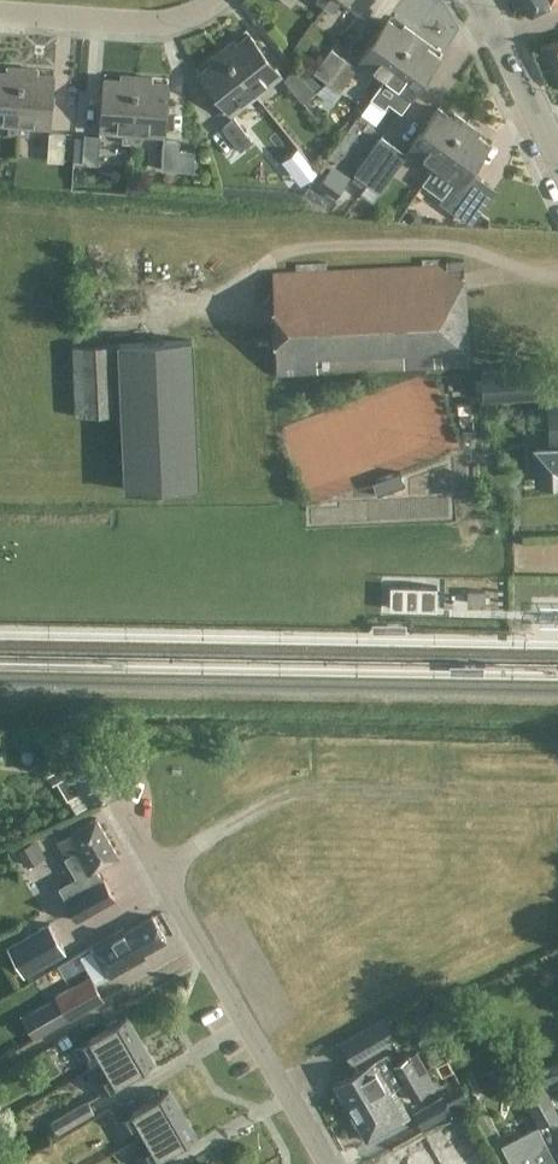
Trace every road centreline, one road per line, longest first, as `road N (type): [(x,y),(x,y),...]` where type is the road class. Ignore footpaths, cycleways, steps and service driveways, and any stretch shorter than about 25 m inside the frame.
road 1 (residential): [(327,1163),(119,807)]
road 2 (residential): [(0,21),(139,30),(184,25),(225,0)]
road 3 (tertiary): [(557,167),(498,45)]

